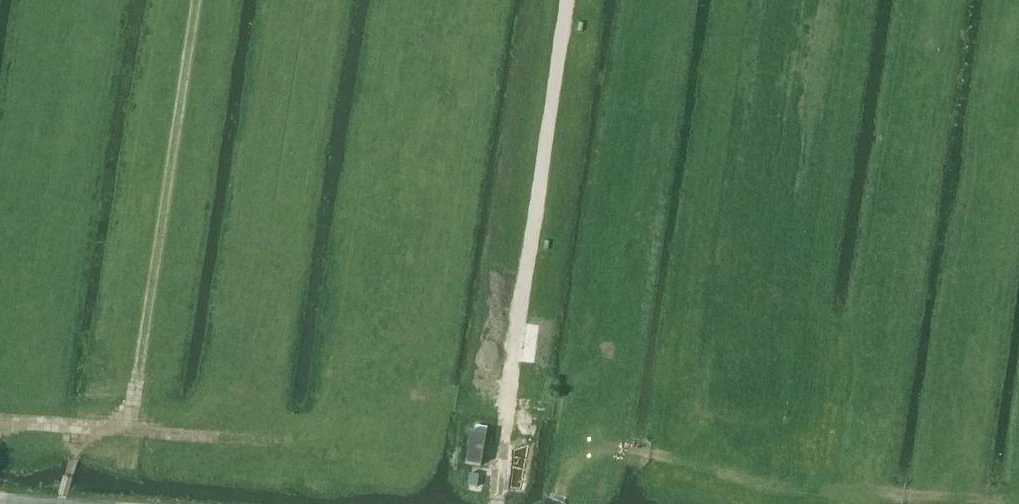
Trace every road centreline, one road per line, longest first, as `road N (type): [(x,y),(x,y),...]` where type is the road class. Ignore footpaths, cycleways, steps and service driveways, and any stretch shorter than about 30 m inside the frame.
road 1 (track): [(569,0),(498,503)]
road 2 (track): [(131,414),(198,0)]
road 3 (track): [(81,425),(131,414),(314,427),(346,401),(366,312)]
road 4 (track): [(680,448),(608,443),(573,463),(559,503)]
road 5 (track): [(1018,497),(876,494)]

